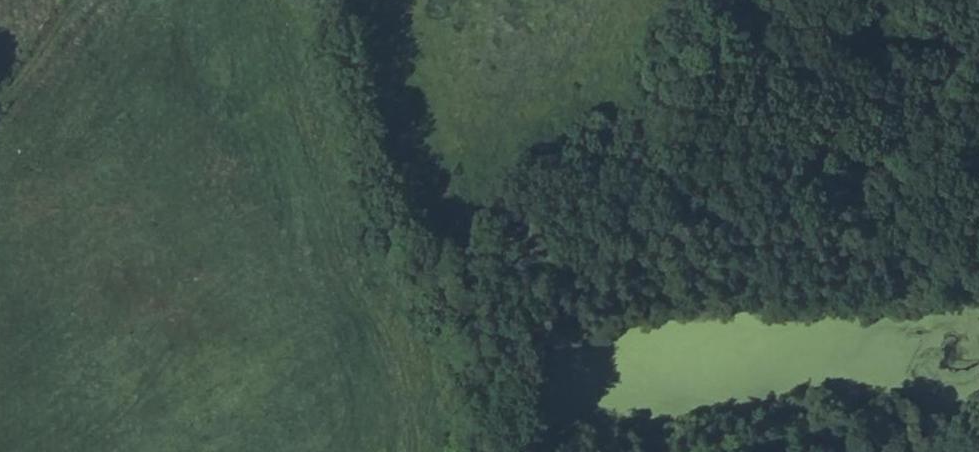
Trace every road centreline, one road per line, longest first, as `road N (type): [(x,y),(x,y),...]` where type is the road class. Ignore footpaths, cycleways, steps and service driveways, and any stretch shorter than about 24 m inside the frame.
road 1 (track): [(0,97),(76,0)]

